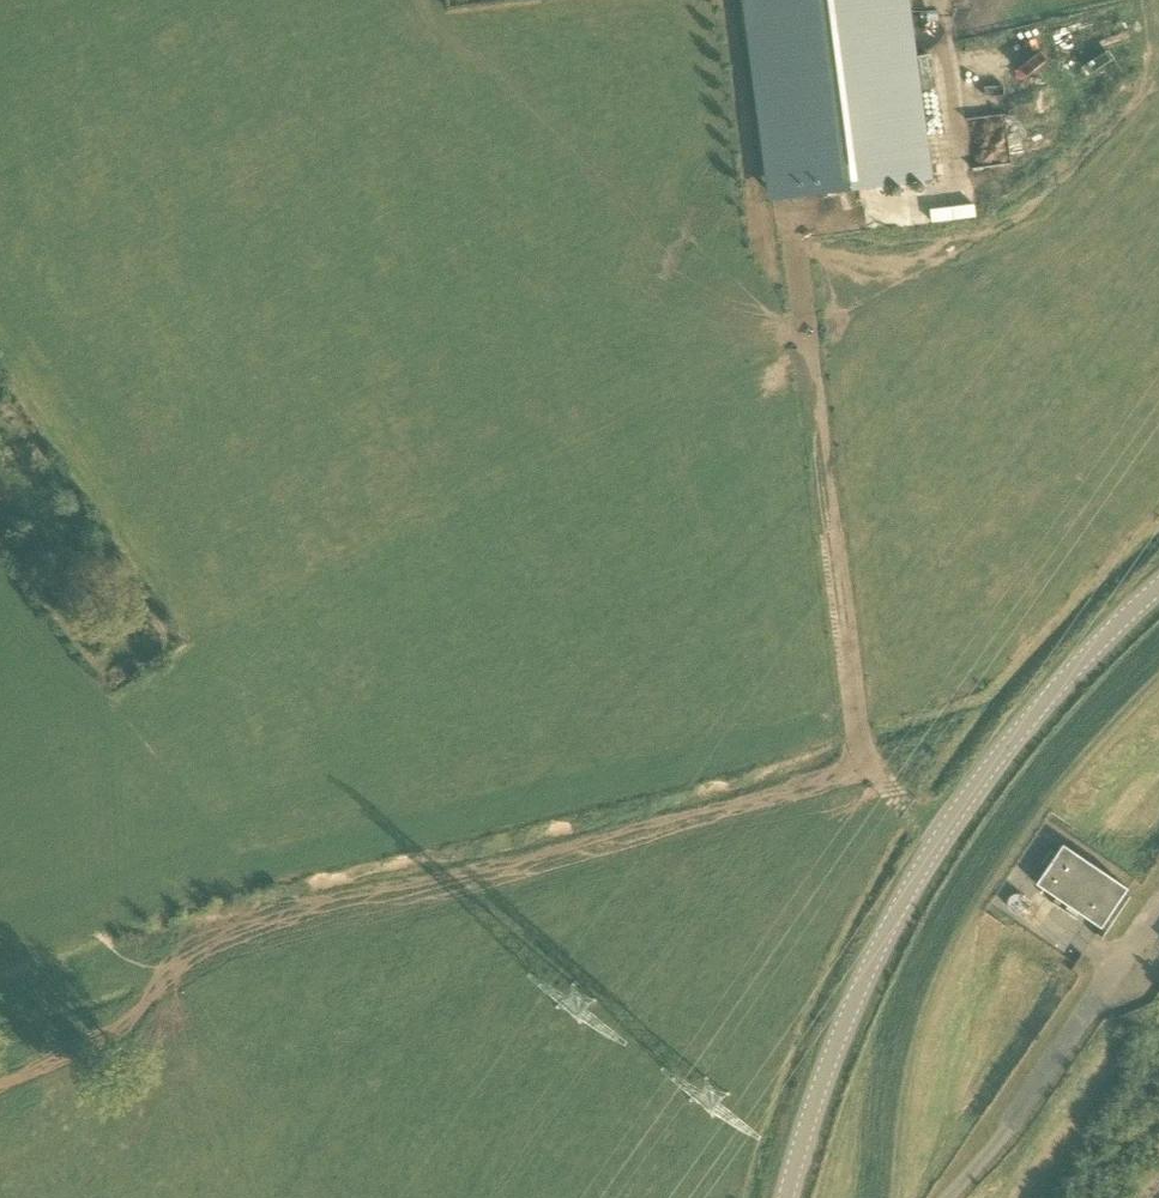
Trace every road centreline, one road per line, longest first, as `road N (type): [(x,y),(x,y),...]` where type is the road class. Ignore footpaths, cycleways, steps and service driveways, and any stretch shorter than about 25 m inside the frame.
road 1 (residential): [(792,1197),(832,1059),(882,942),(943,831),(1029,717),(1158,588)]

